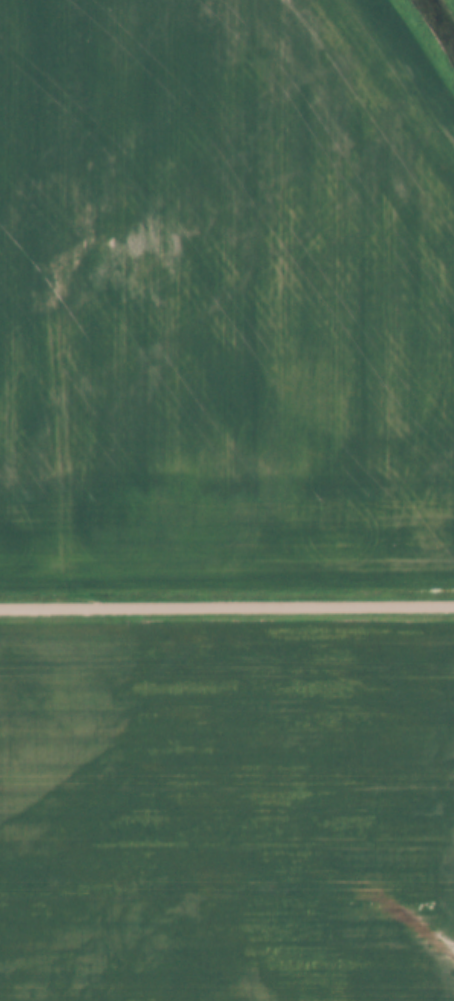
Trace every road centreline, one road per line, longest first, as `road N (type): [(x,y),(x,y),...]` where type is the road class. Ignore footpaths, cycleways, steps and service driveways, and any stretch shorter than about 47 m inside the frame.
road 1 (residential): [(453,603),(0,604)]

